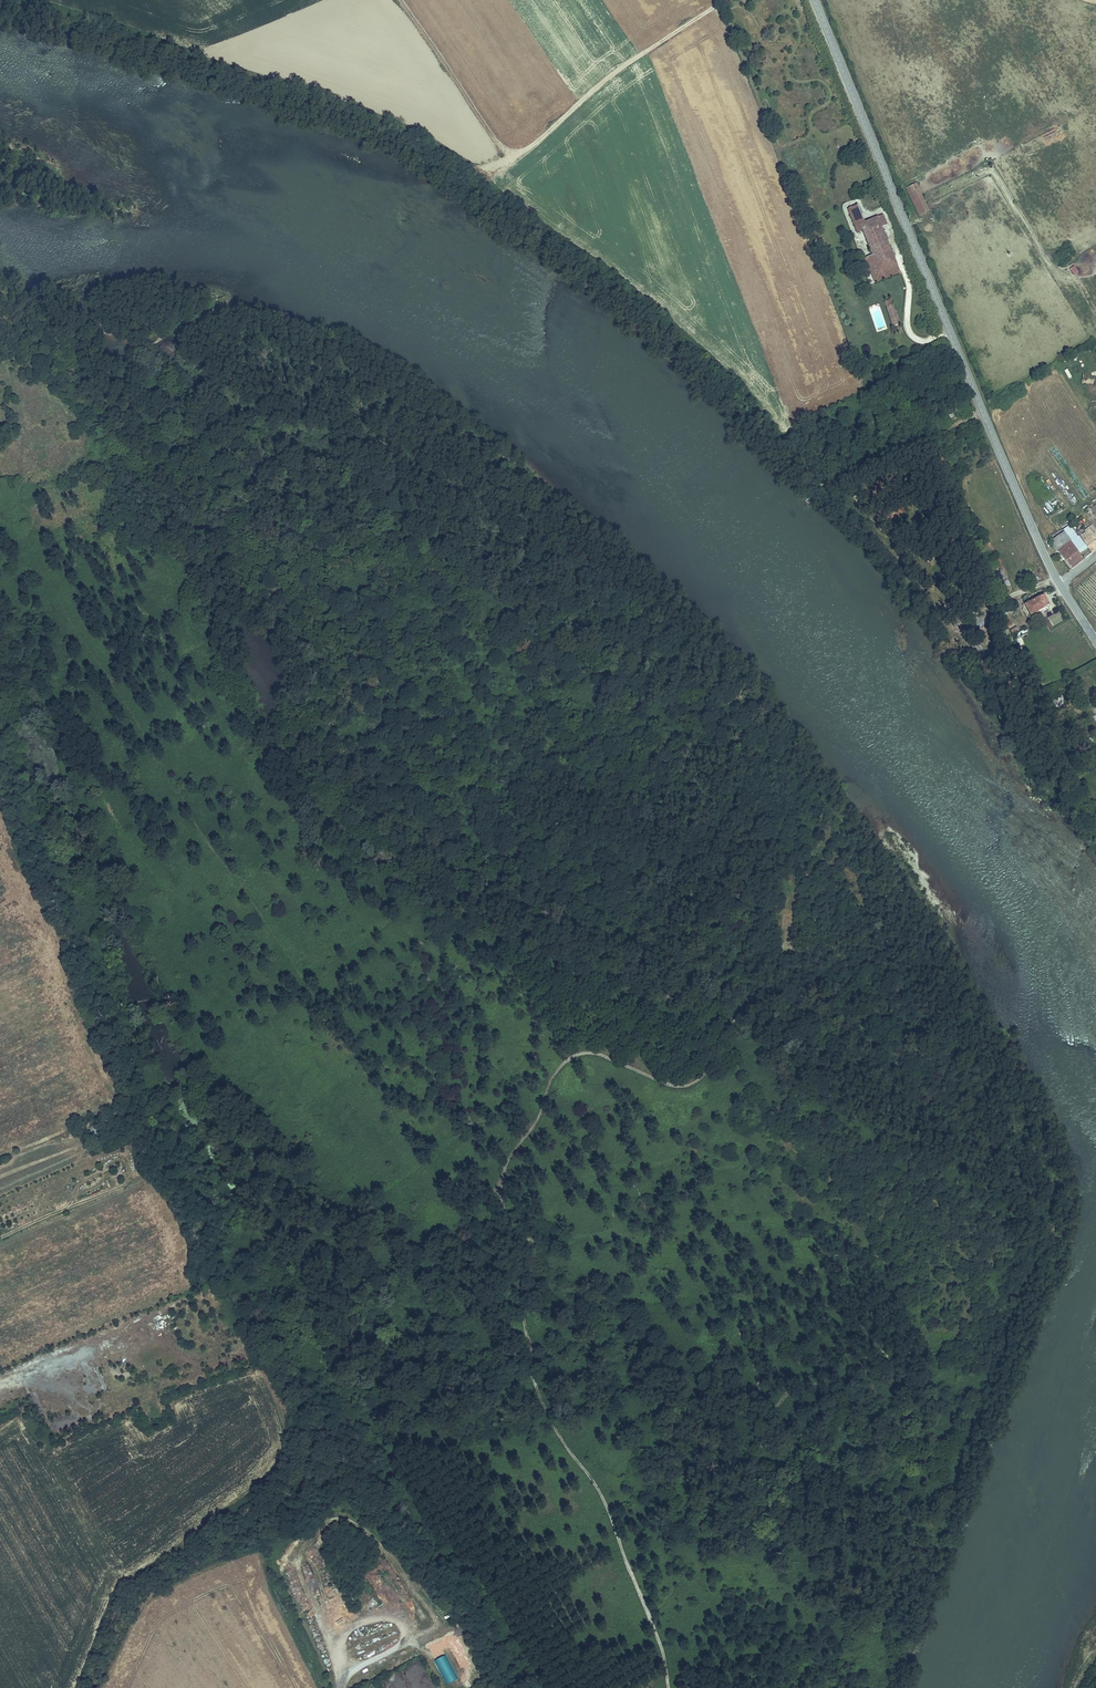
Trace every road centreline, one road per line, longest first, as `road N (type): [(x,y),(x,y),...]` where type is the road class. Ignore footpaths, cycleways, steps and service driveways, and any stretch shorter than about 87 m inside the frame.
road 1 (track): [(671,1687),(608,1507),(541,1403),(501,1177),(570,1059),(602,1057),(685,1088),(708,1069),(773,962),(787,954)]
road 2 (tertiary): [(814,0),(1056,578)]
road 3 (track): [(723,0),(614,73),(520,150),(501,145),(399,0)]
road 4 (track): [(991,171),(1095,339)]

